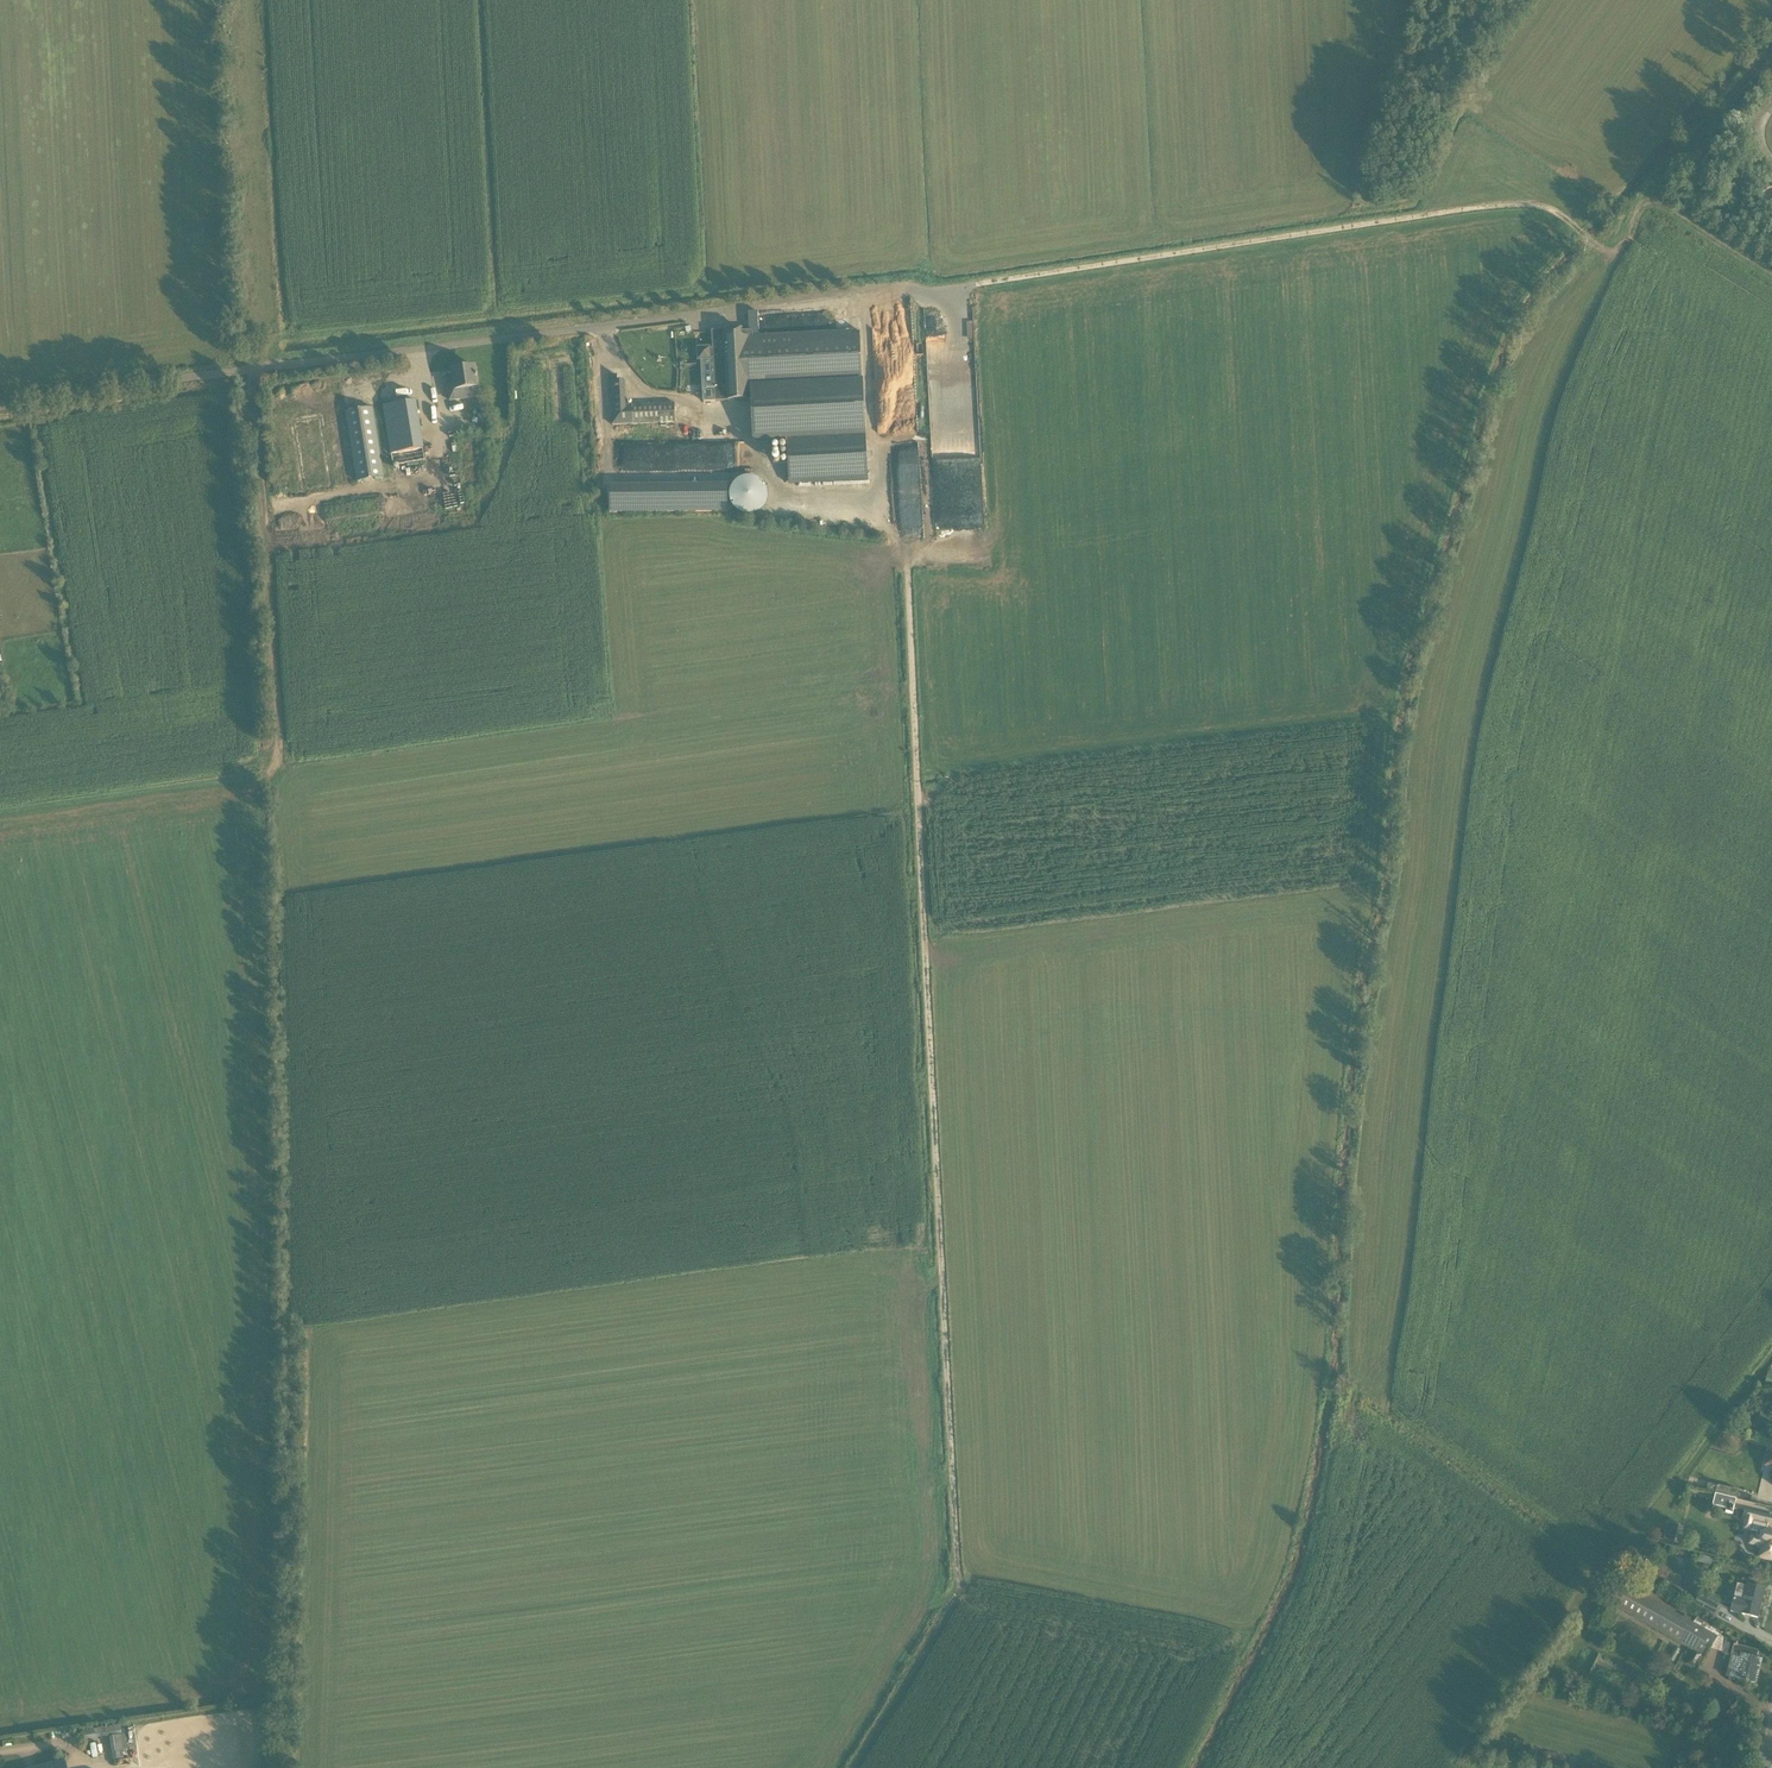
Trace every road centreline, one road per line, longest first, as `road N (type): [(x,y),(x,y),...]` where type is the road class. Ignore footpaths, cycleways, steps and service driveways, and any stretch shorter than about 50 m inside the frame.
road 1 (unclassified): [(0,407),(759,304)]
road 2 (track): [(1771,1355),(1624,1554)]

